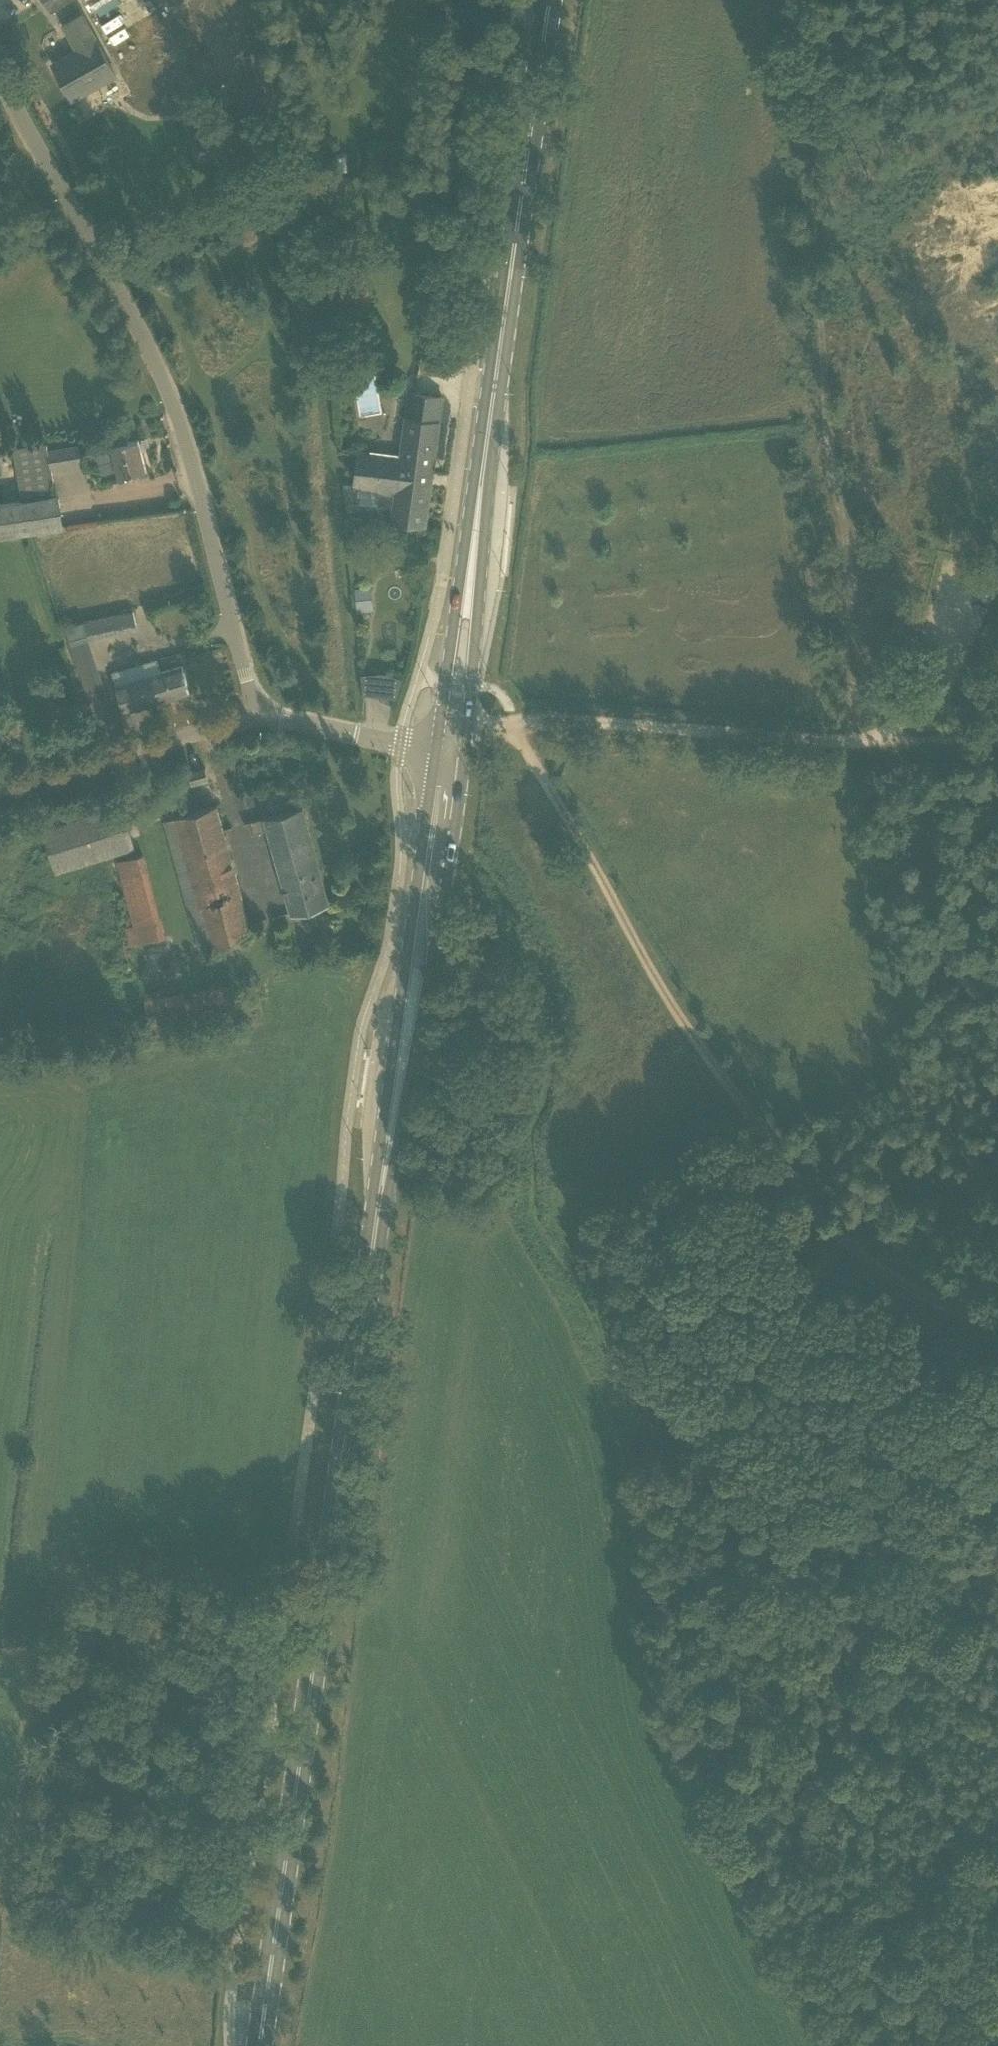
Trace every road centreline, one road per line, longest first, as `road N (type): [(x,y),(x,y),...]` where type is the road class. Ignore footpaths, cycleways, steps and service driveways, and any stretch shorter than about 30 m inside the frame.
road 1 (primary): [(261,2045),(373,1253)]
road 2 (track): [(517,720),(516,749),(581,844),(664,998),(743,1105),(781,1151),(997,1318)]
road 3 (track): [(800,0),(822,330),(819,446),(840,515),(831,746)]
road 4 (tertiary): [(260,718),(184,439),(144,337),(0,70)]
road 5 (primary): [(373,1253),(437,946),(464,753)]
road 6 (primary): [(437,749),(379,1148),(373,1253)]
road 7 (track): [(997,747),(894,749),(517,720)]
road 8 (primary): [(550,0),(485,452)]
road 9 (primary): [(464,753),(485,452)]
road 10 (primary): [(485,452),(437,749)]
road 11 (unclassified): [(0,788),(260,718)]
road 12 (track): [(997,593),(947,621),(894,637),(894,749)]
road 13 (tertiary): [(437,749),(260,718)]

